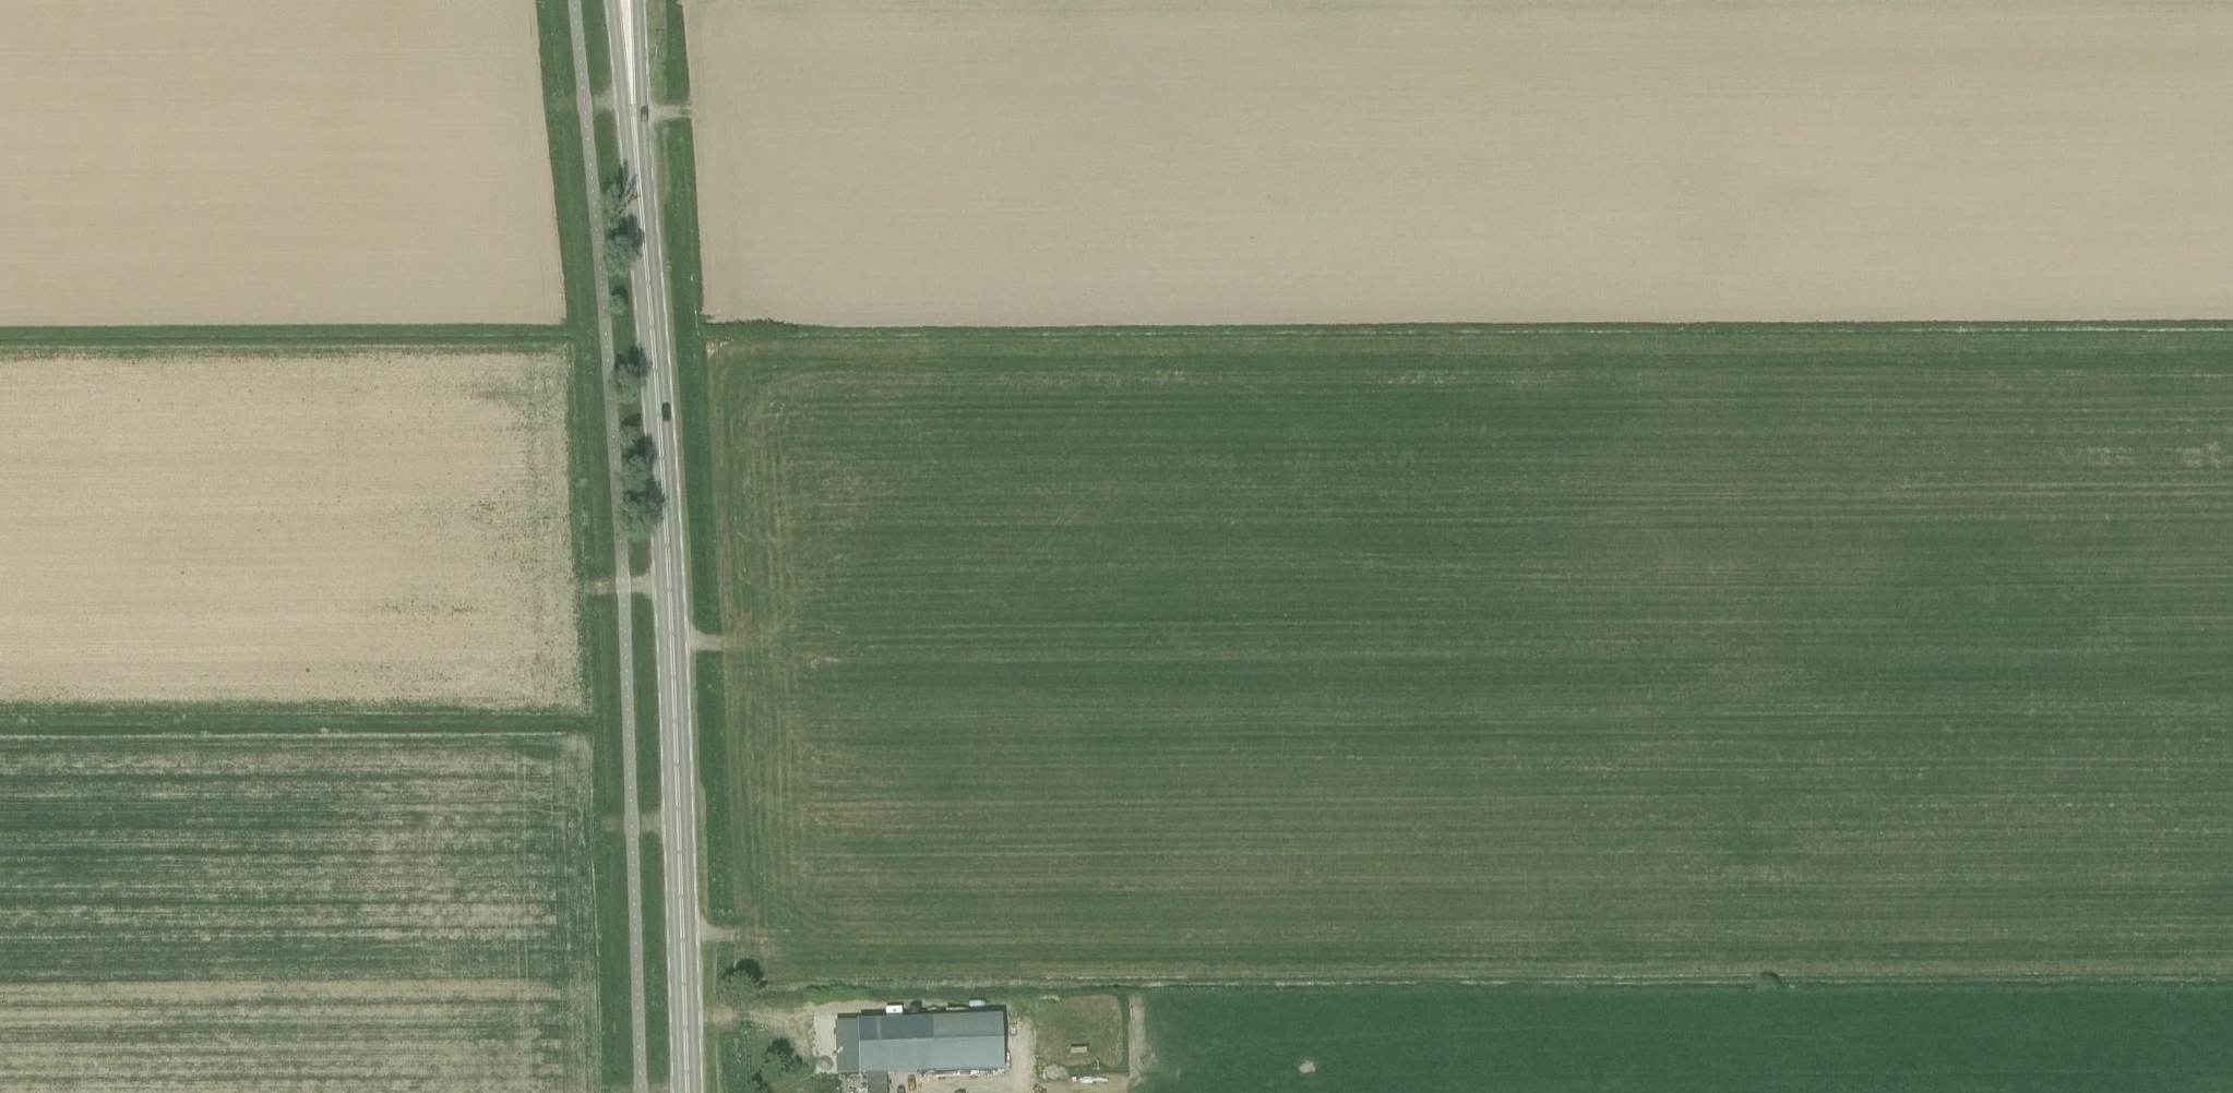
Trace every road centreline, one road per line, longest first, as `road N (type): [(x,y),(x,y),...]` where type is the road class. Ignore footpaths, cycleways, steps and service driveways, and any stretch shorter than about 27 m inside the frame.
road 1 (primary): [(691,1092),(673,581),(625,0)]

